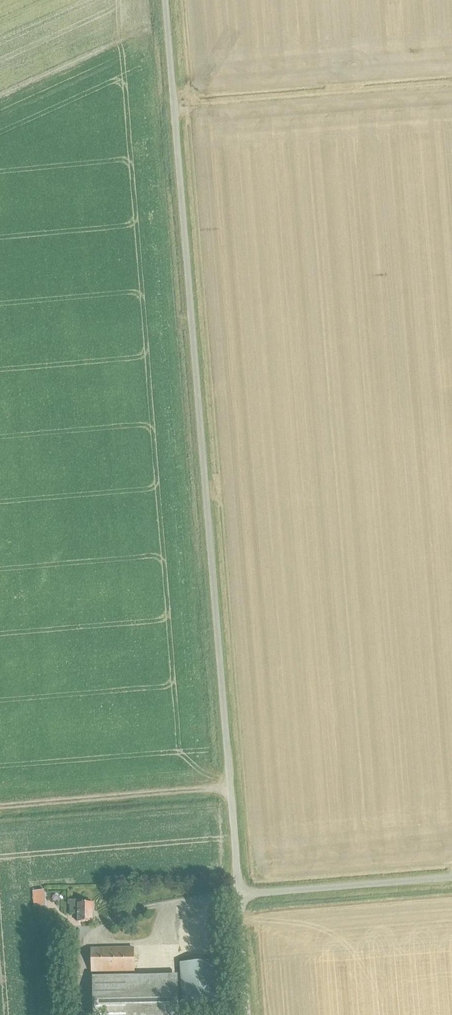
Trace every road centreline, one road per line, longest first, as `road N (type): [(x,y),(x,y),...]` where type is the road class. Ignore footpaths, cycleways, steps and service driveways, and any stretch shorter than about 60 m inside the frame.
road 1 (unclassified): [(240,893),(188,394),(163,0)]
road 2 (track): [(231,788),(0,807)]
road 3 (unclassified): [(240,893),(451,877)]
road 4 (unclassified): [(250,1014),(240,893)]

